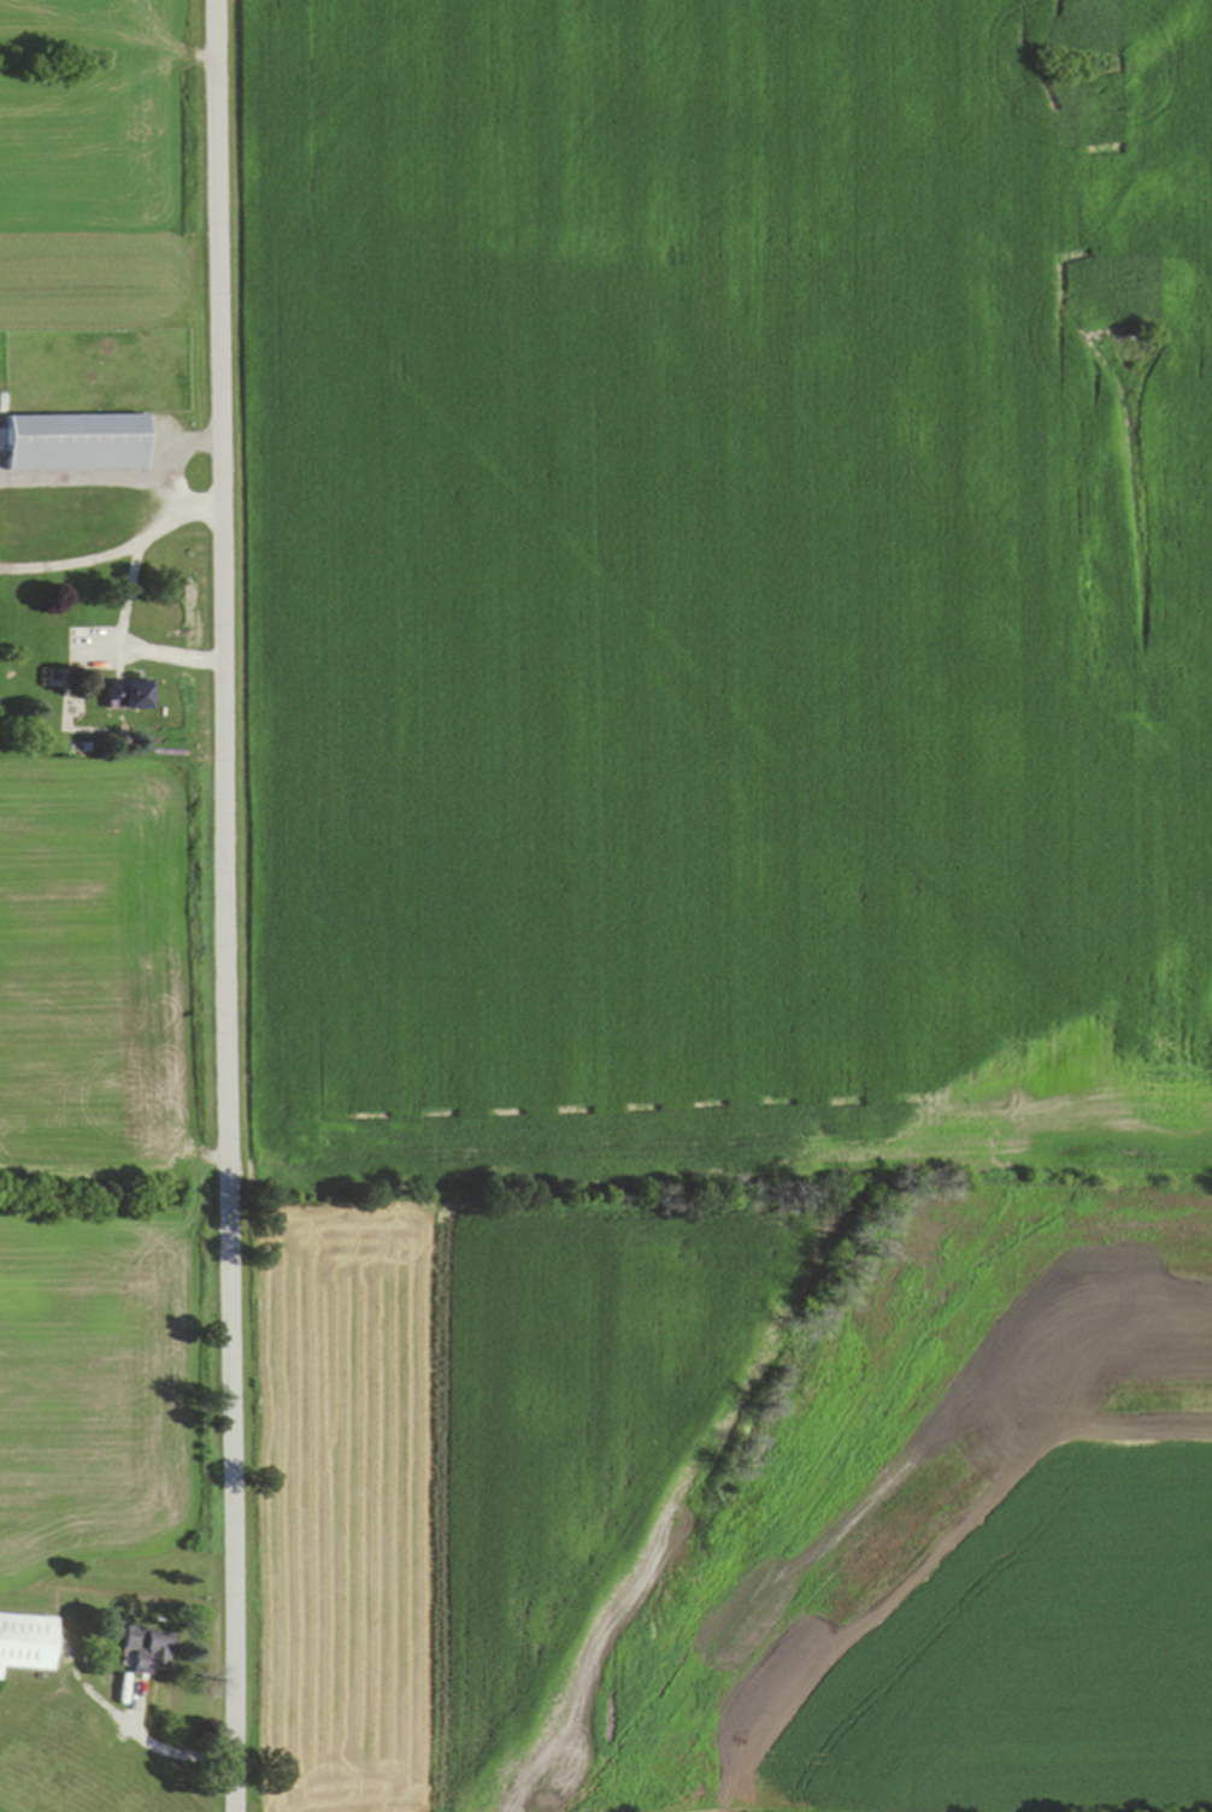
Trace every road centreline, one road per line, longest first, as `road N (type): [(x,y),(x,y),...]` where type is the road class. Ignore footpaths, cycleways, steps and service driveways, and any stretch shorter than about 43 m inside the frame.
road 1 (tertiary): [(235,1811),(216,0)]

